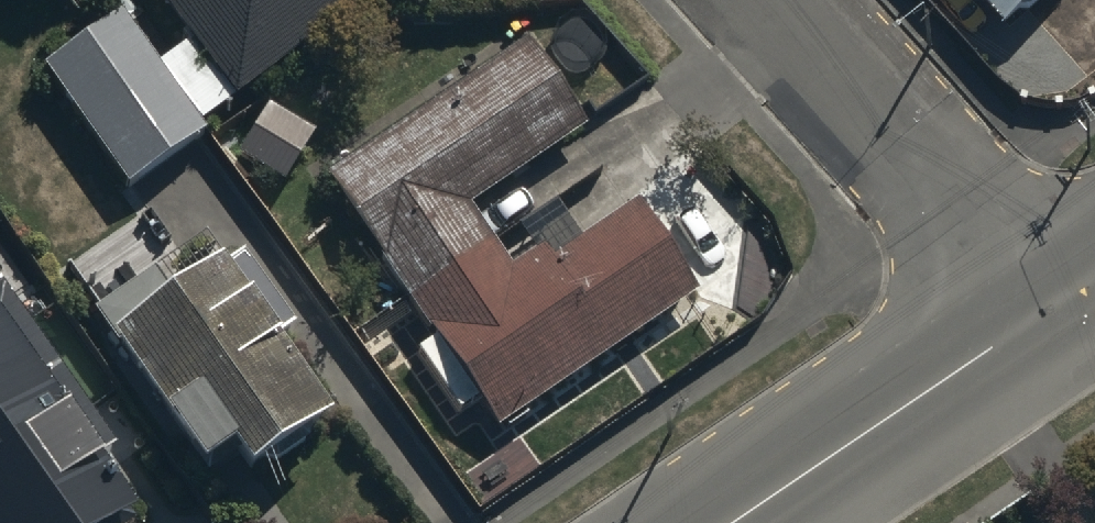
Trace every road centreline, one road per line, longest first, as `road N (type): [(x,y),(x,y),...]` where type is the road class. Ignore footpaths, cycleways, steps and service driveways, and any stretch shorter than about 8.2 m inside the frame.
road 1 (residential): [(1053,306),(780,0)]
road 2 (tertiary): [(1053,306),(732,522)]

